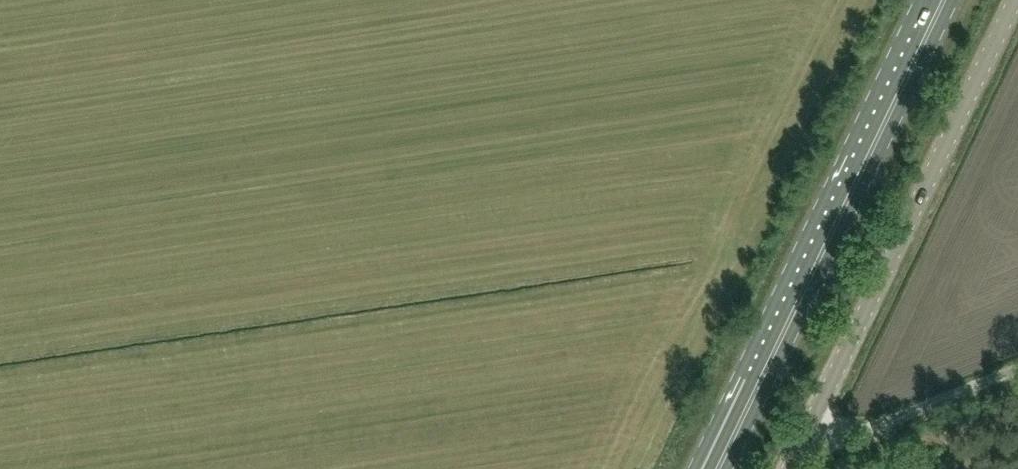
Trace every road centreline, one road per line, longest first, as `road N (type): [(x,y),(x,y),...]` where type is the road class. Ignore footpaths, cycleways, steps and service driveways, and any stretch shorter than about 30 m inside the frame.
road 1 (primary): [(947,0),(714,468)]
road 2 (unclassified): [(789,468),(1014,0)]
road 3 (track): [(810,424),(849,435),(1017,372)]

